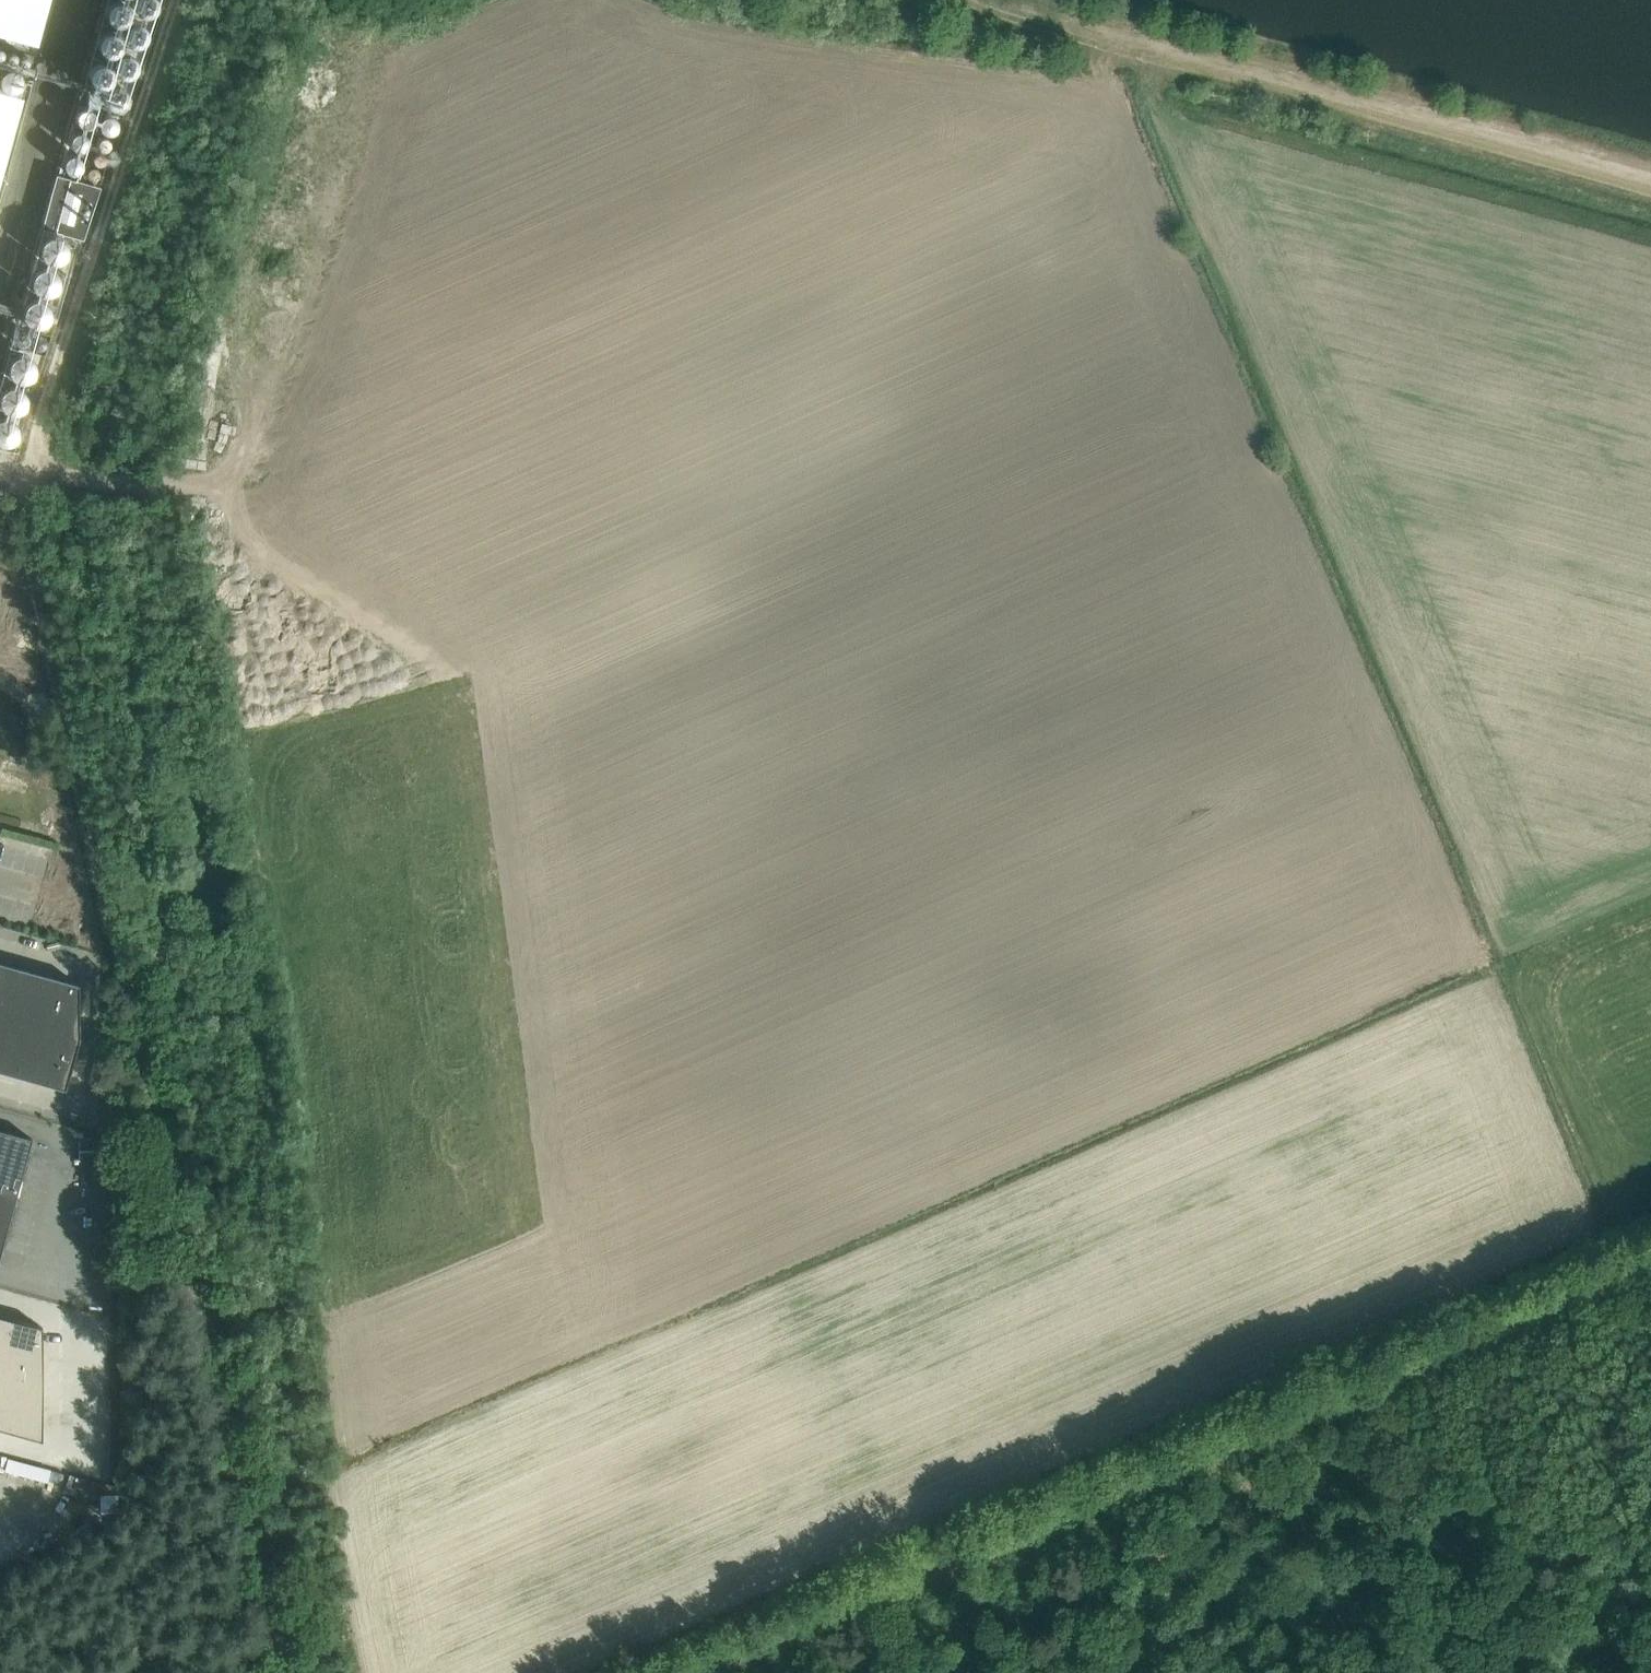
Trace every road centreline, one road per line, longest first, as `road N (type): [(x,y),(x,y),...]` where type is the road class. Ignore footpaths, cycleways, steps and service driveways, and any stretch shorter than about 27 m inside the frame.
road 1 (track): [(289,1672),(23,493),(189,0)]
road 2 (track): [(716,1672),(1650,1268)]
road 3 (track): [(978,0),(1650,180)]

